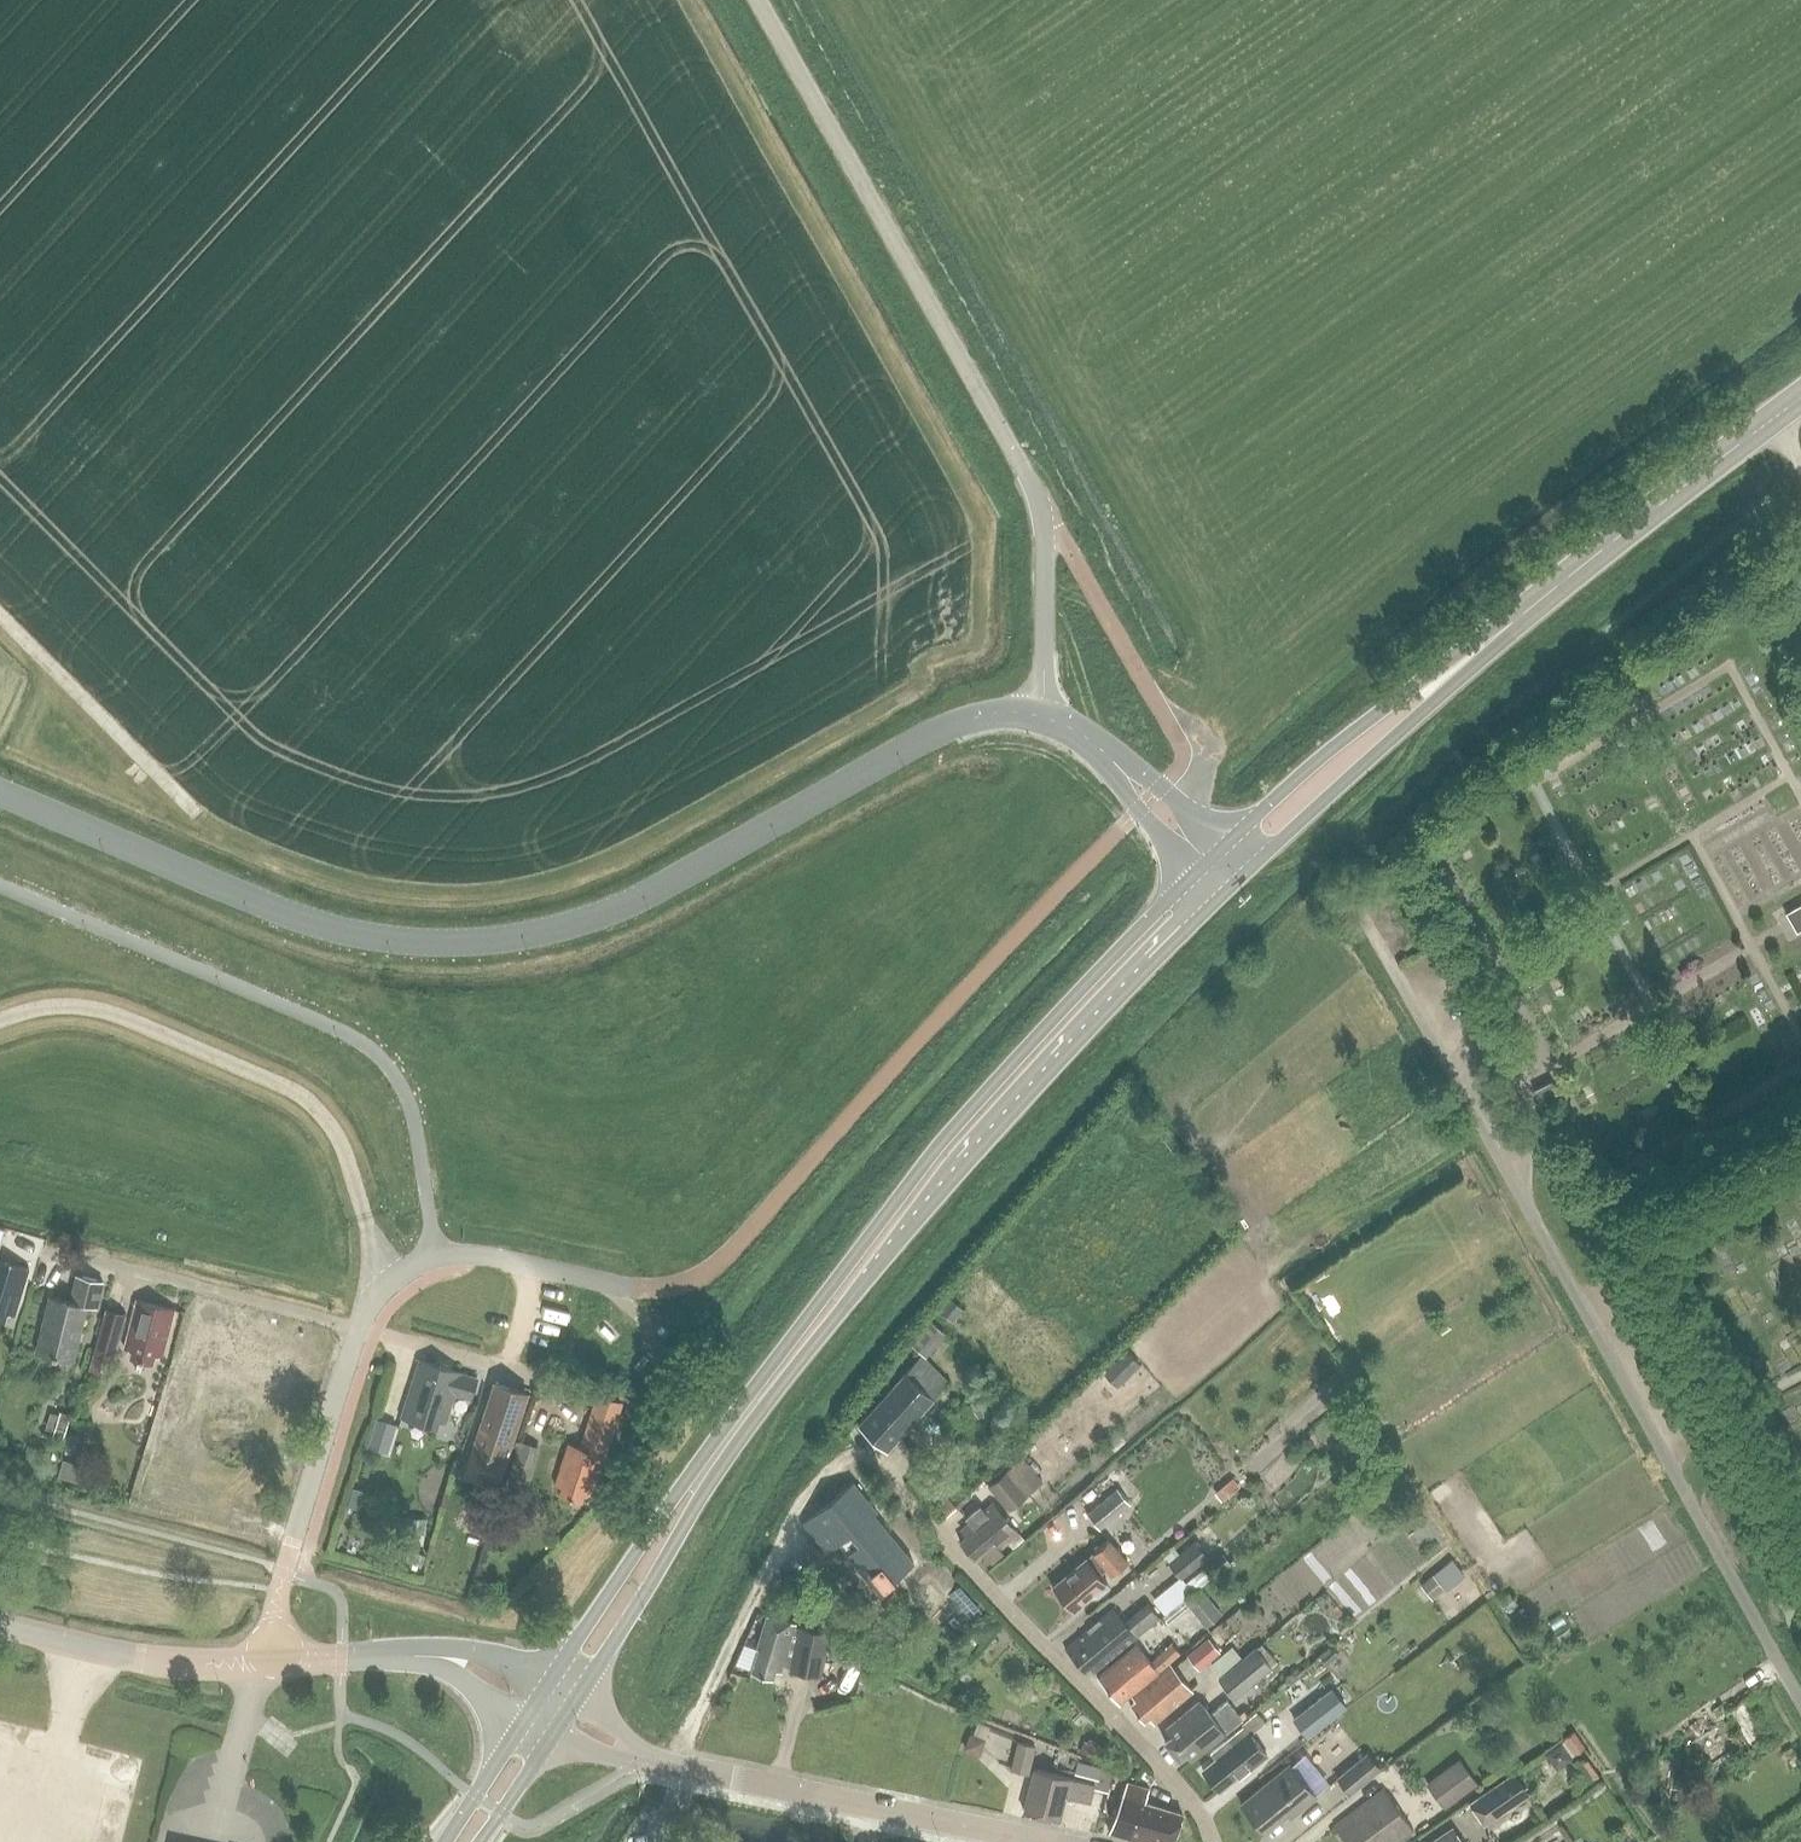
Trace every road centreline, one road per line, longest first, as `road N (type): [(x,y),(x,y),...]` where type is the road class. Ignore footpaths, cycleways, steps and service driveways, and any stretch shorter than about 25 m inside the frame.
road 1 (unclassified): [(0,793),(318,926),(393,940),(485,941),(564,928),(649,896),(936,735),(989,715),(1042,715)]
road 2 (secondary): [(550,1708),(693,1489),(917,1196),(1065,1029),(1223,871)]
road 3 (residential): [(1800,1704),(1359,910)]
road 4 (unclassified): [(1042,715),(1049,521),(756,0)]
road 5 (secondary): [(1223,871),(1551,589),(1800,399)]
road 6 (unclassified): [(261,1661),(359,1329),(386,1286),(438,1259),(476,1257),(639,1290),(680,1286)]
road 7 (residential): [(1208,1841),(1201,1821),(1140,1750),(852,1434)]
road 8 (tertiary): [(1041,1841),(646,1760),(550,1708)]
road 9 (track): [(680,1768),(792,1520),(814,1490),(870,1454)]
road 10 (tertiary): [(550,1708),(486,1673),(433,1657),(261,1661)]
road 11 (tertiary): [(261,1661),(135,1659),(0,1624)]
road 12 (unclassified): [(1042,715),(1115,763),(1223,871)]
road 13 (secondary): [(462,1841),(550,1708)]

